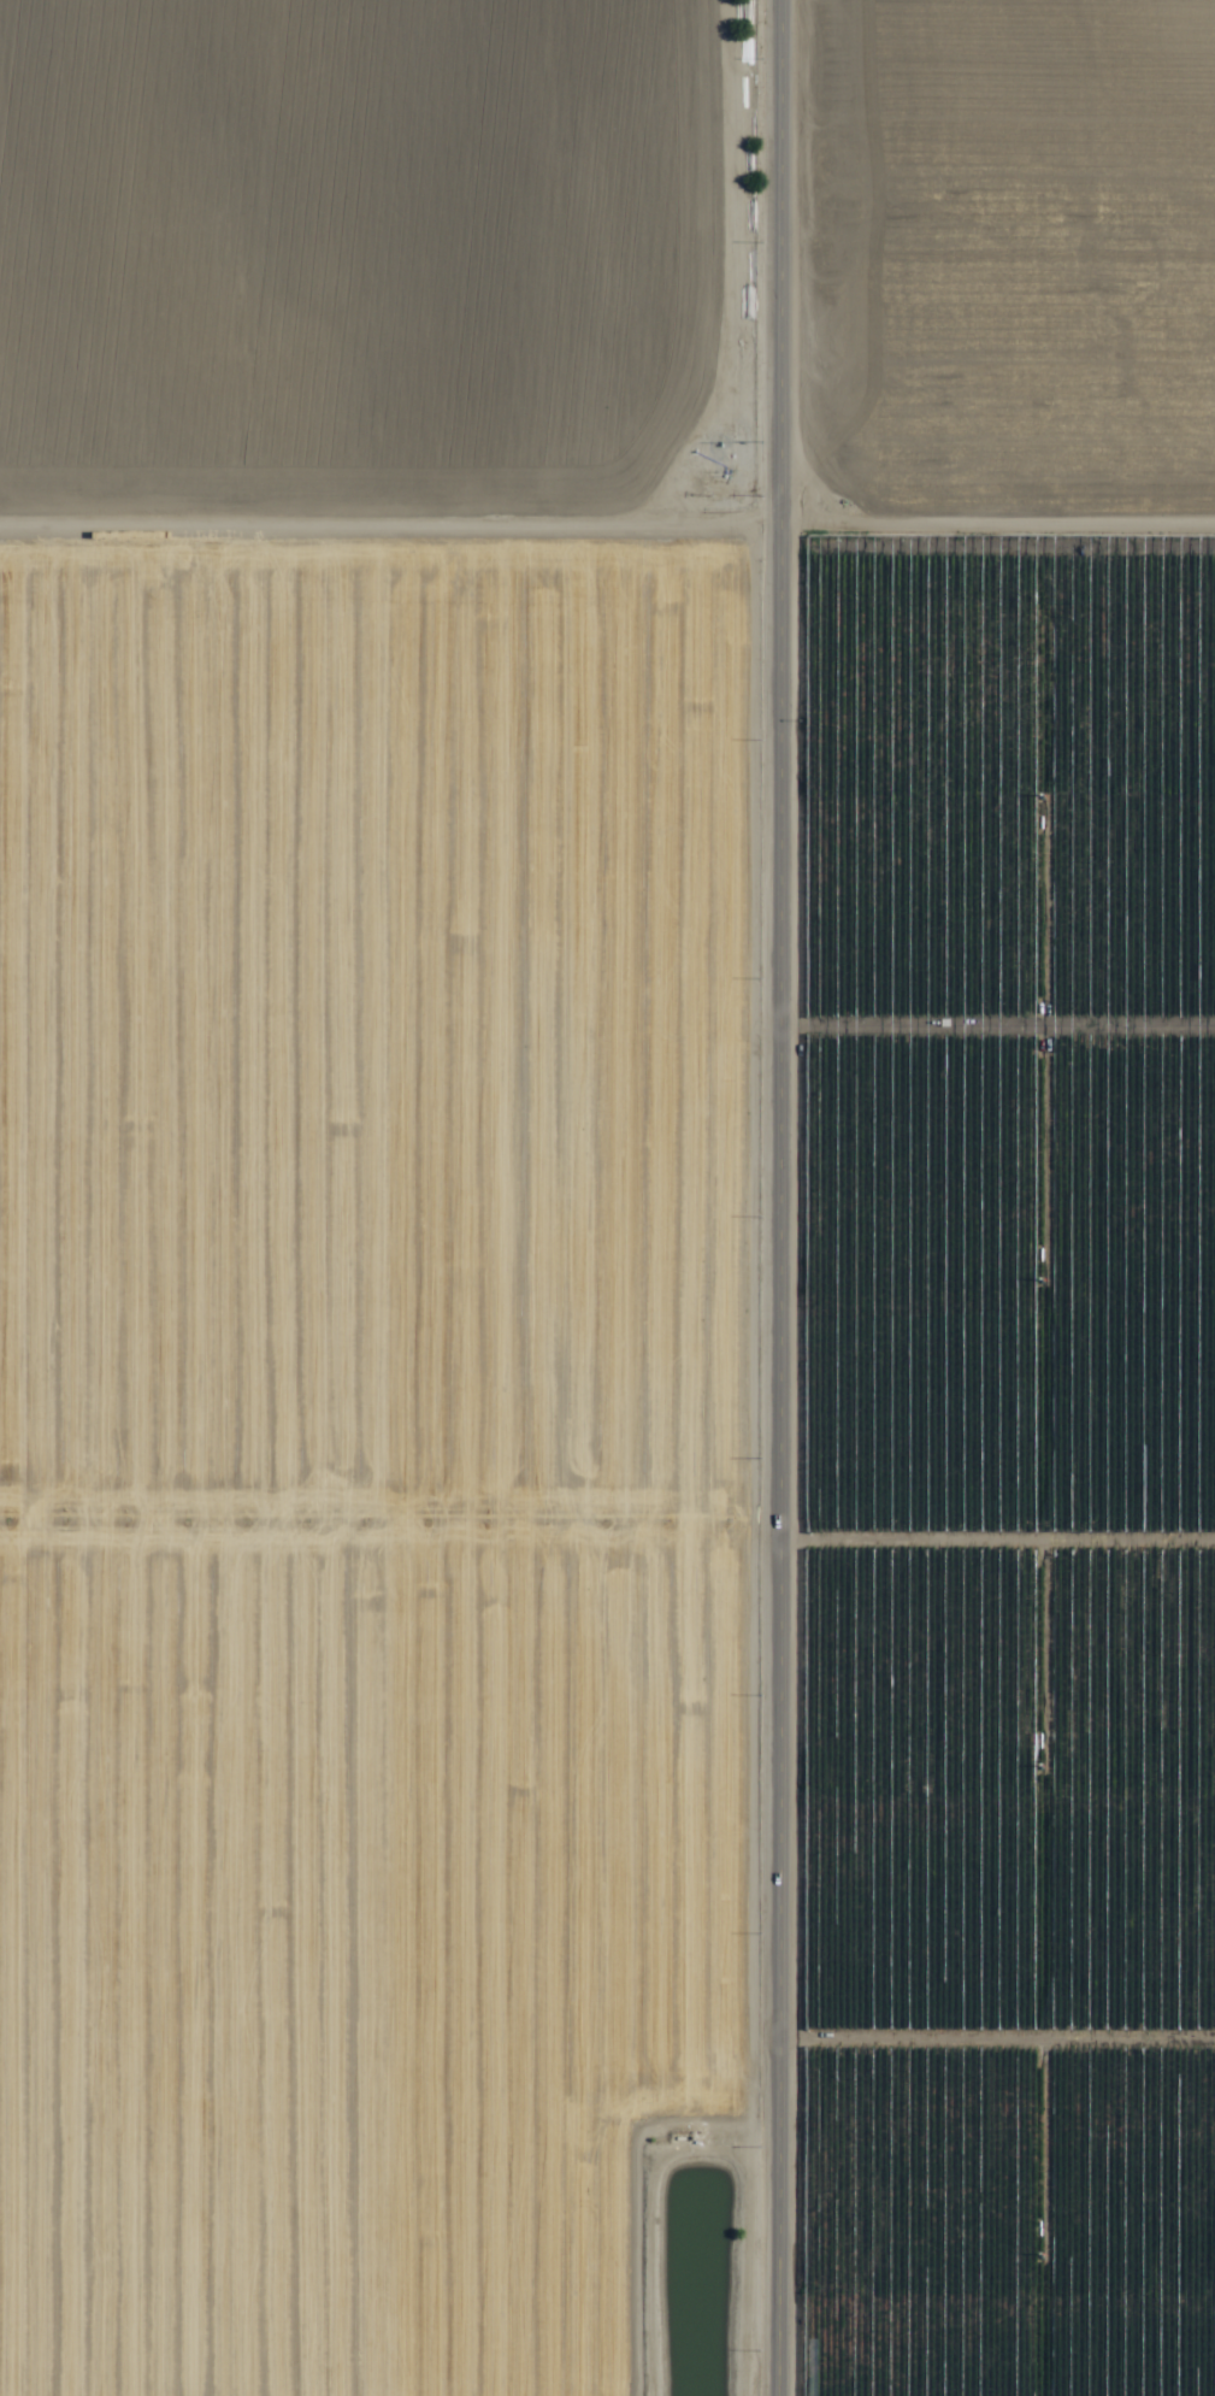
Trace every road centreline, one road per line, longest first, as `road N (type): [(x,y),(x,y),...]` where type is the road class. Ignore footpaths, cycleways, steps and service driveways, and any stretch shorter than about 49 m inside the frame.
road 1 (tertiary): [(785,2395),(788,0)]
road 2 (residential): [(788,514),(0,510)]

